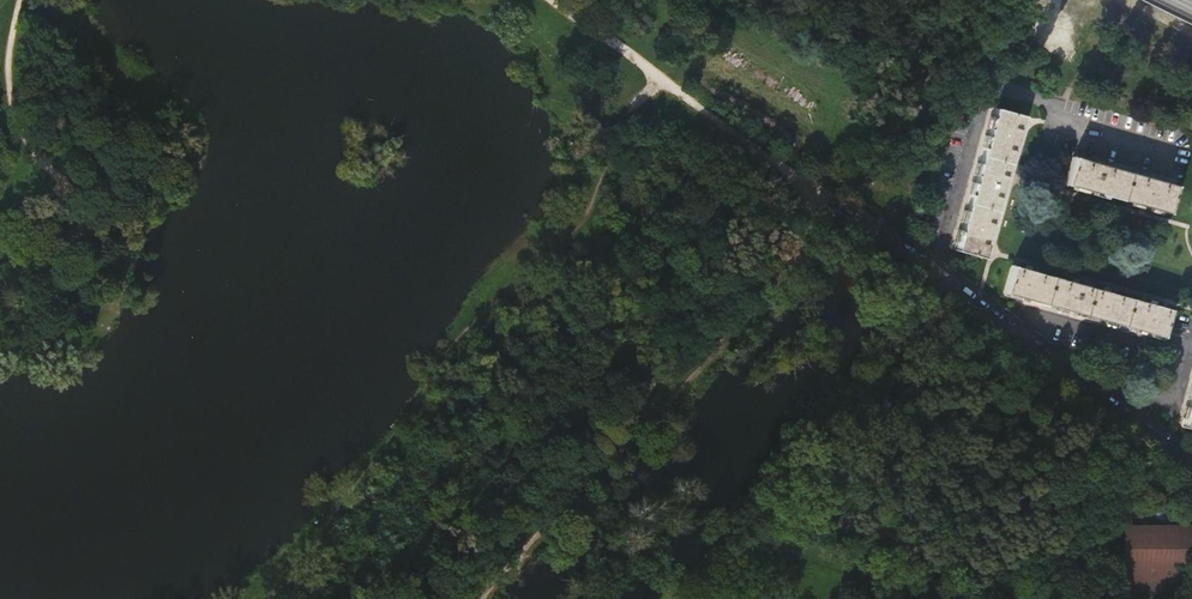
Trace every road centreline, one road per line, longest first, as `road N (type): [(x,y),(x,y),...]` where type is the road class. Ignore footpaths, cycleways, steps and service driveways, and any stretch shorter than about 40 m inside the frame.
road 1 (track): [(818,208),(701,366),(482,598)]
road 2 (track): [(1191,505),(818,208)]
road 3 (residential): [(832,204),(1191,474)]
road 4 (track): [(549,0),(812,186),(818,208)]
road 5 (track): [(1064,403),(1061,466),(1076,598)]

